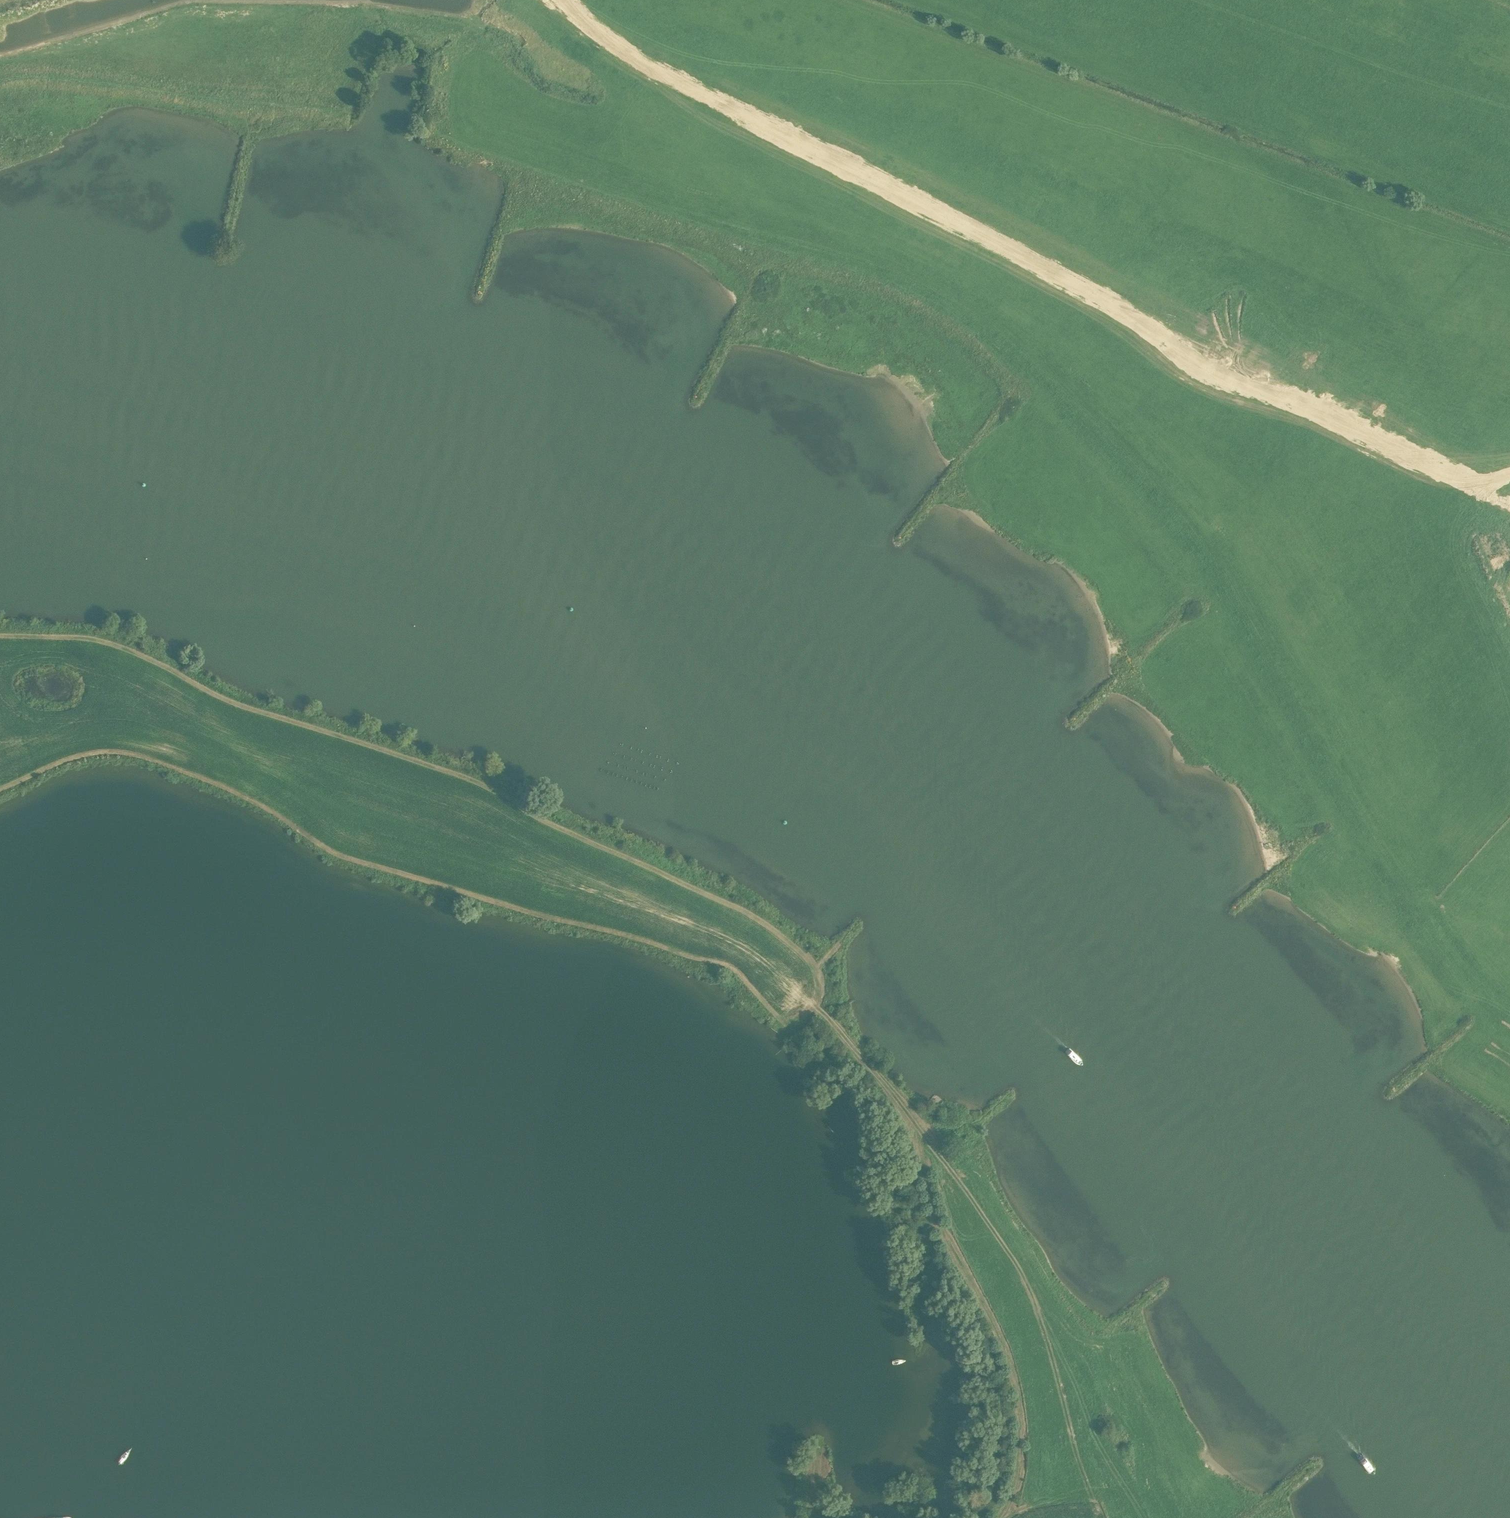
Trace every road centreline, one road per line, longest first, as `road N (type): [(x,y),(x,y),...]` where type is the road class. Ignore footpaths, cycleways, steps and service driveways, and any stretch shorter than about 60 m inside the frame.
road 1 (track): [(818,1005),(917,1125),(940,1232),(1015,1373),(1018,1465),(1013,1497),(996,1517)]

